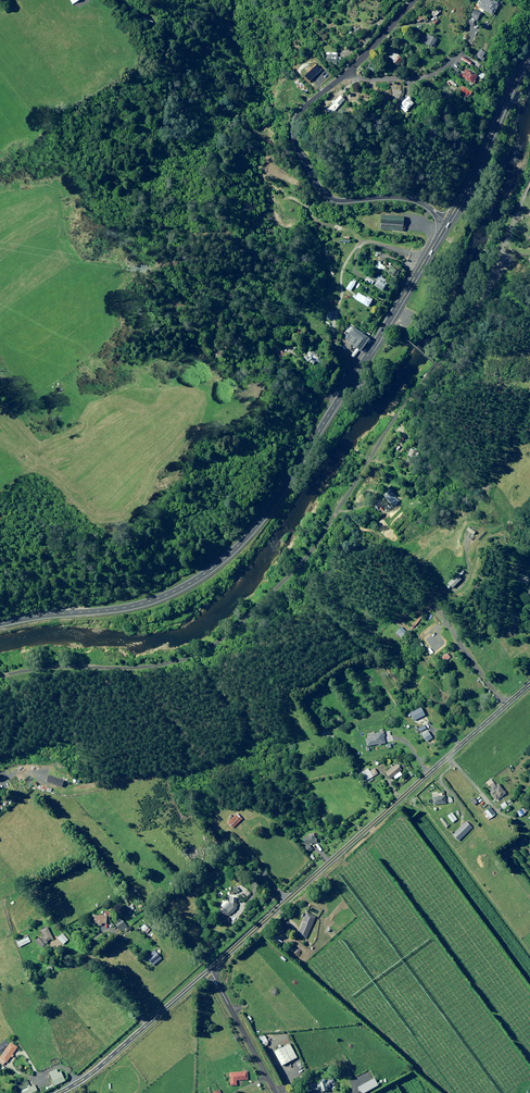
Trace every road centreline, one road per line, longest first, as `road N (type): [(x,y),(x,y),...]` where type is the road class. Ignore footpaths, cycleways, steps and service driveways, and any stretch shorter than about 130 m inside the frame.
road 1 (trunk): [(447,223),(277,499),(232,551),(189,583),(142,604),(0,623)]
road 2 (tertiary): [(529,684),(209,970)]
road 3 (residential): [(447,223),(406,198),(336,201),(319,188),(290,126),(305,104),(346,75)]
road 4 (tertiary): [(209,970),(92,1073),(58,1092)]
road 5 (trunk): [(529,57),(447,223)]
road 6 (residential): [(209,970),(277,1092)]
road 7 (residential): [(346,75),(416,78),(459,46)]

